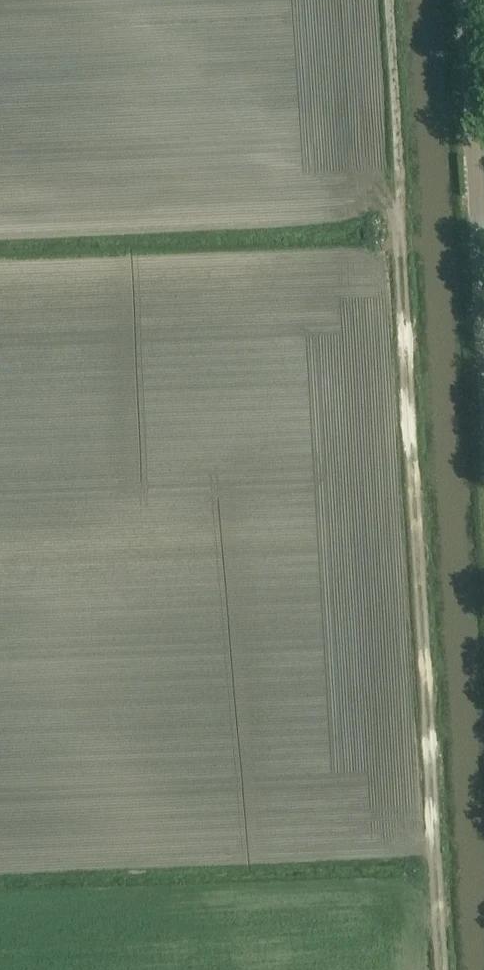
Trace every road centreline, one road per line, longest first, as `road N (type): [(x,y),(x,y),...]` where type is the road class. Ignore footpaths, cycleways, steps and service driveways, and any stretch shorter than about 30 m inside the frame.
road 1 (track): [(443,969),(391,0)]
road 2 (tertiary): [(483,278),(468,0)]

